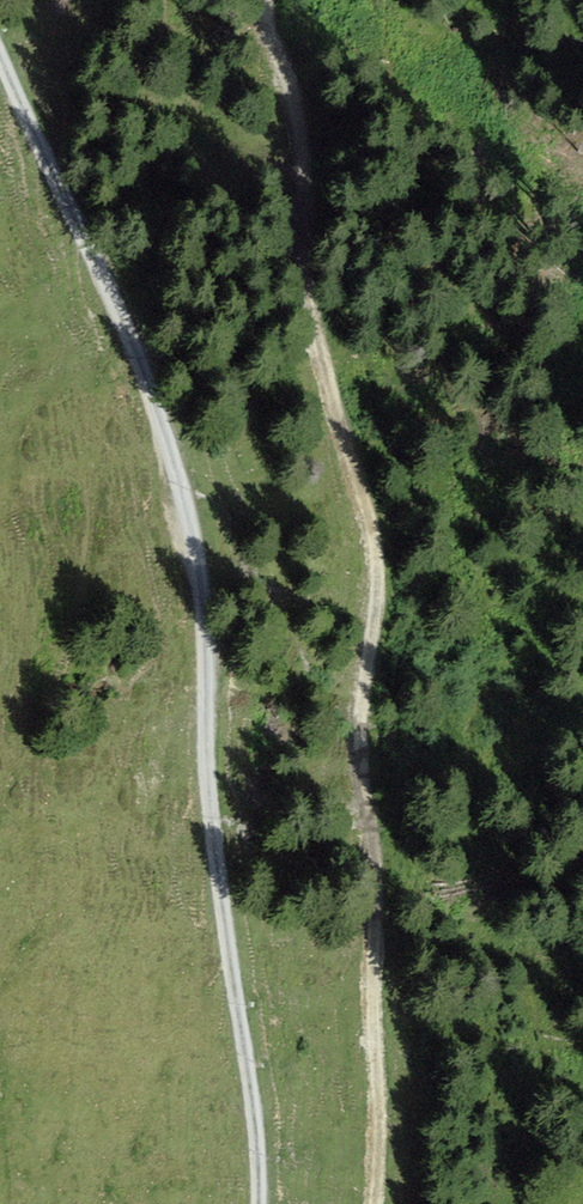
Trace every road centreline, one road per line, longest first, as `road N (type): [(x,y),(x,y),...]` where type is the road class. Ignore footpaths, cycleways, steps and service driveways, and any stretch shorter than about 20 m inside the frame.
road 1 (track): [(377,1203),(380,925),(361,711),(374,547),(339,419),(302,122),(268,20),(271,0)]
road 2 (track): [(265,1203),(274,1145),(175,460),(0,42)]

